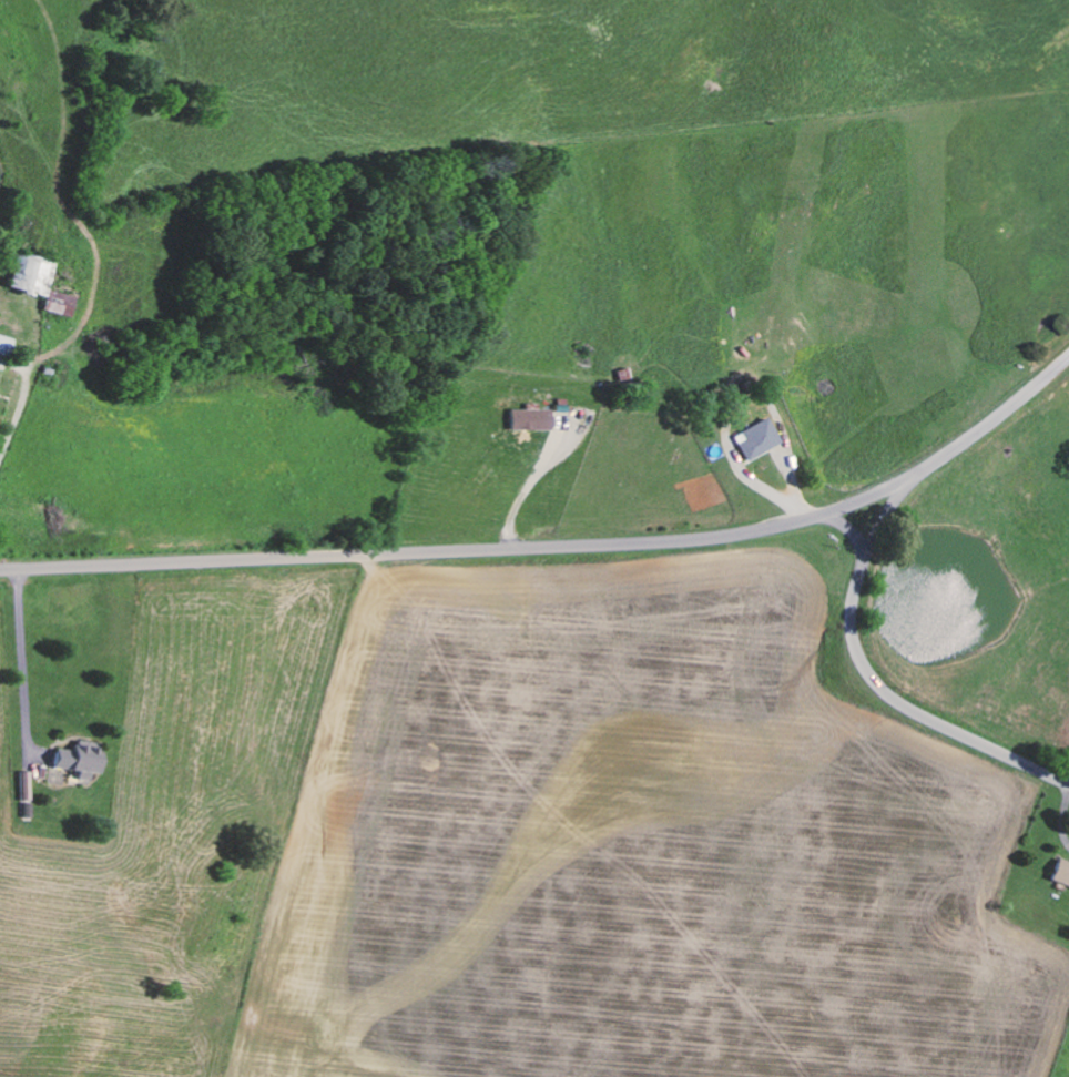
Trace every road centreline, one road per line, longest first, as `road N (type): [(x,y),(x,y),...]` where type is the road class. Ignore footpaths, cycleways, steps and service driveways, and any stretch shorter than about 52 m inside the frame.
road 1 (residential): [(0,568),(751,531),(895,487),(1068,358)]
road 2 (residential): [(832,511),(866,556),(853,626),(875,680),(925,719),(1068,785)]

